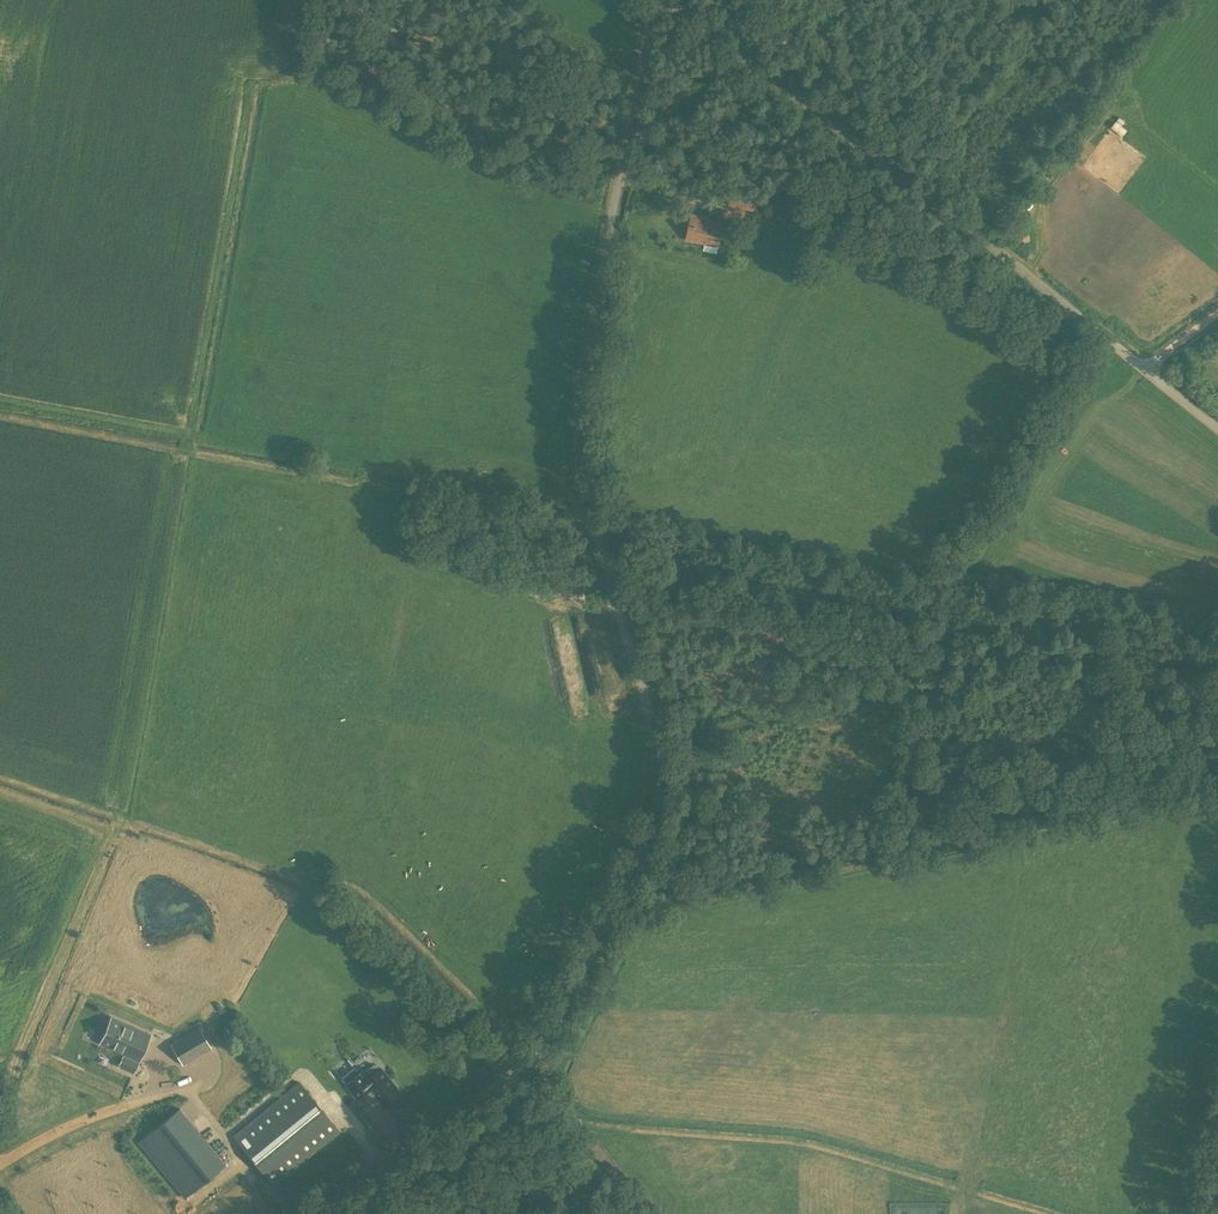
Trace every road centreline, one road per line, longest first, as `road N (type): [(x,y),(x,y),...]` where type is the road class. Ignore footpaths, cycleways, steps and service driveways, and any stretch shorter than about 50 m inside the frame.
road 1 (tertiary): [(306,1213),(524,1060),(647,847),(660,786),(657,742),(591,516),(579,401),(656,0)]
road 2 (unclassified): [(1217,429),(666,0)]
road 3 (track): [(493,1083),(614,1213)]

